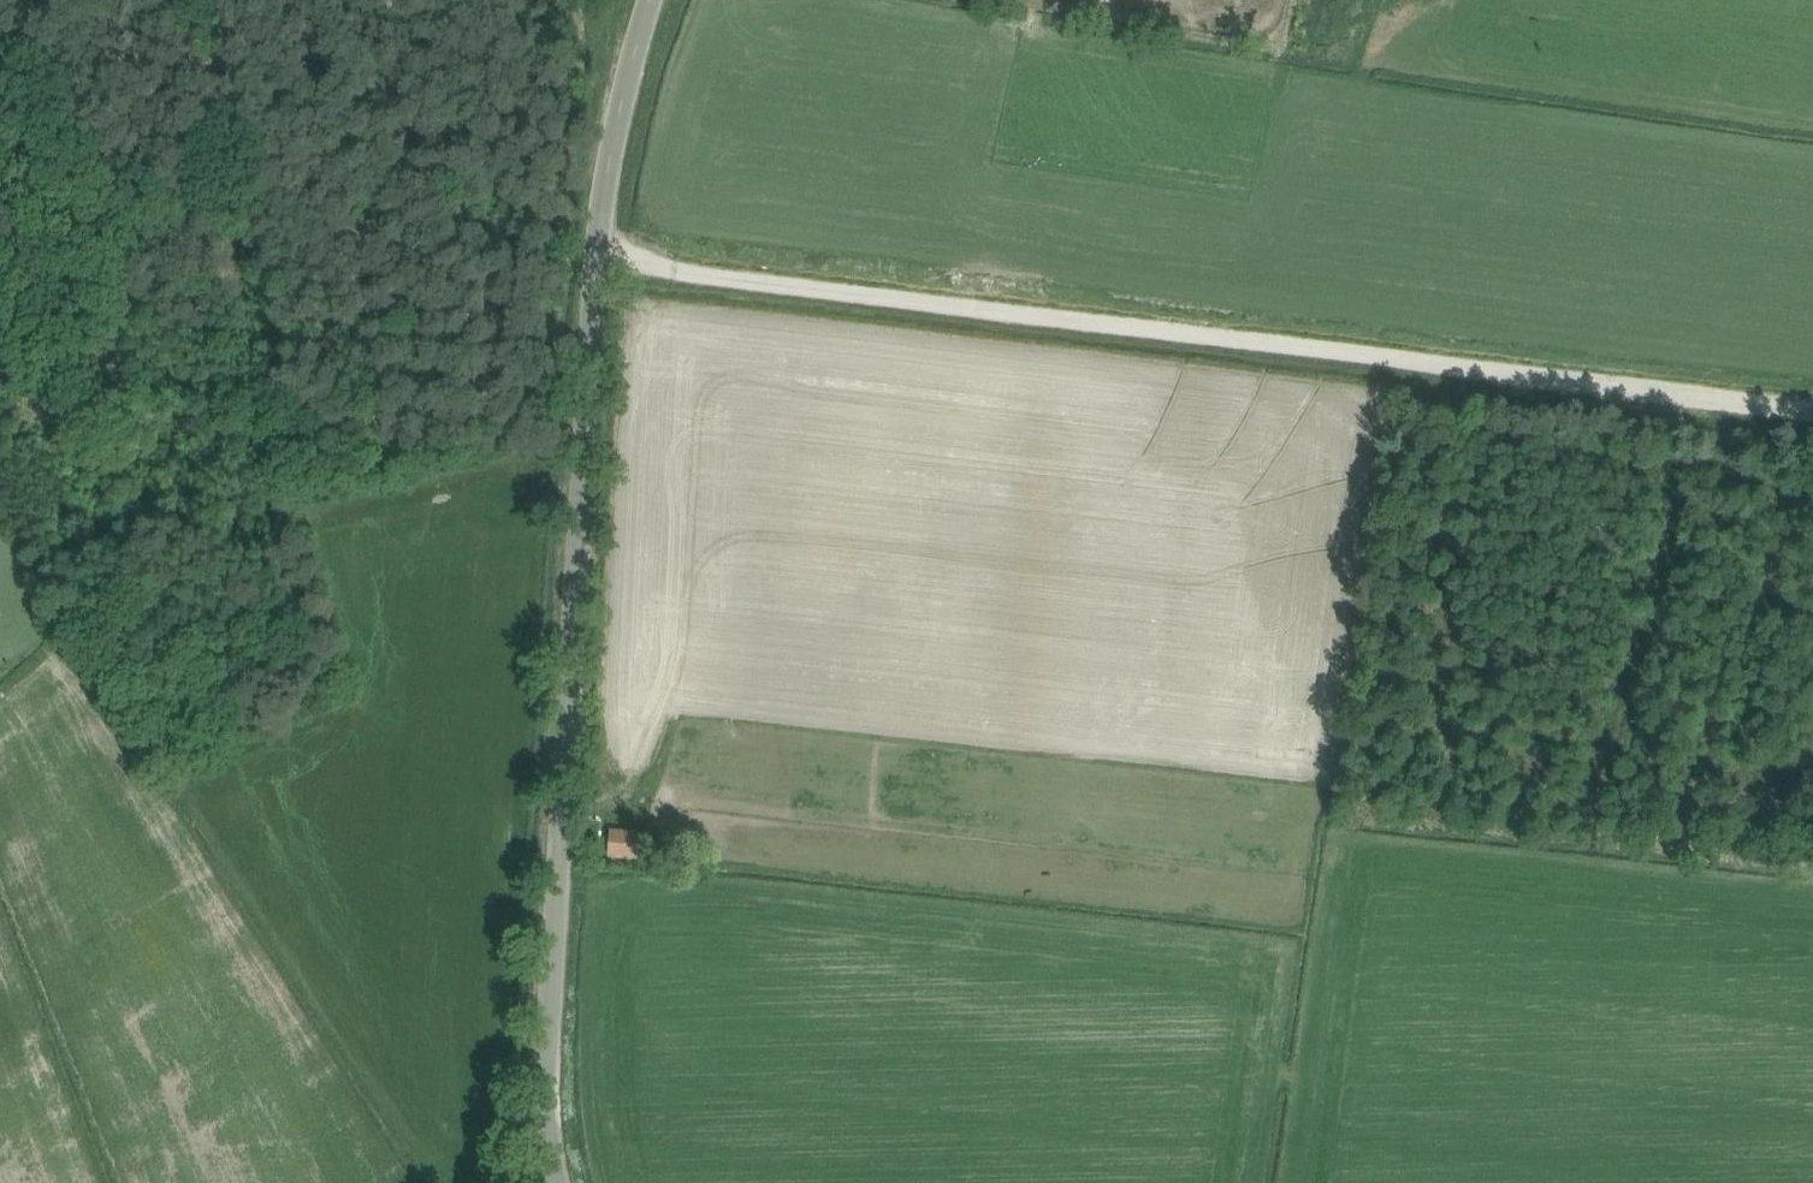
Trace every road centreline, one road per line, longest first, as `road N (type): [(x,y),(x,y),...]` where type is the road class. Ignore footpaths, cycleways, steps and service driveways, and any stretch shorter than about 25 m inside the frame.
road 1 (track): [(604,254),(1812,402)]
road 2 (unclassified): [(559,1182),(555,1098),(606,221),(650,0)]

